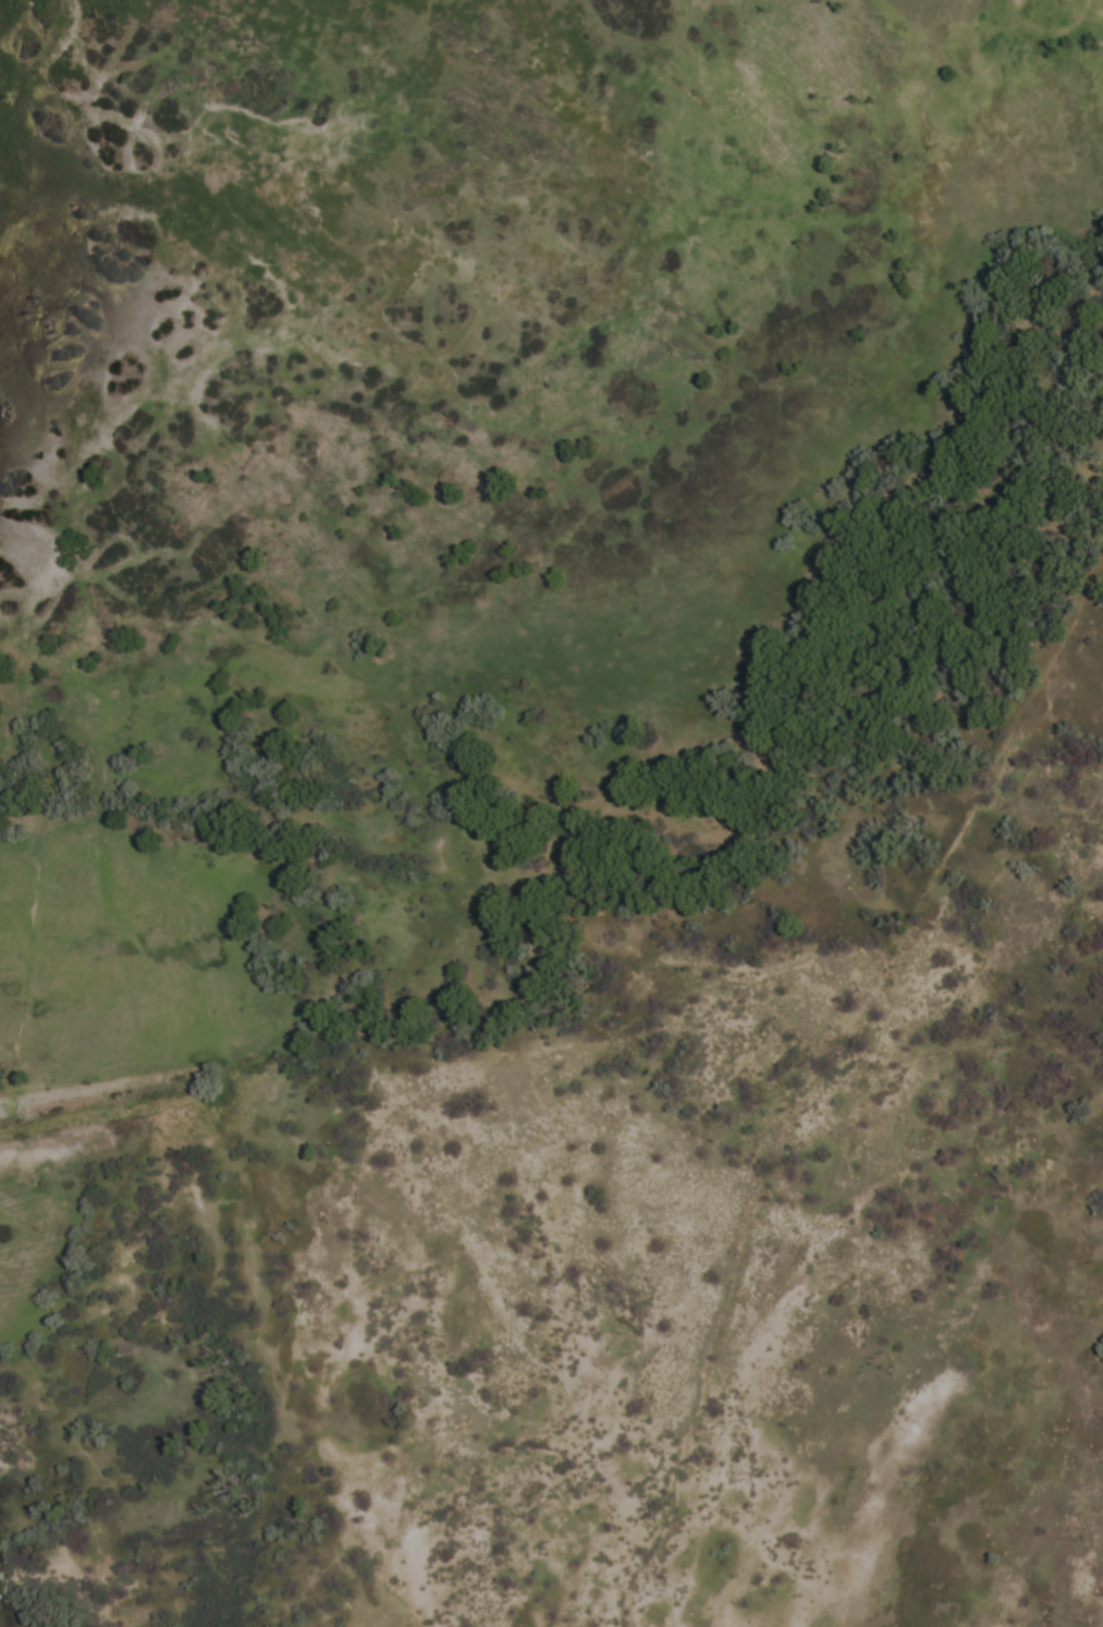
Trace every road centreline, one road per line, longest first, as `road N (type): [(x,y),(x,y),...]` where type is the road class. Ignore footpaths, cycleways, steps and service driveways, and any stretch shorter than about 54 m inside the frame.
road 1 (track): [(53,1123),(232,1093)]

